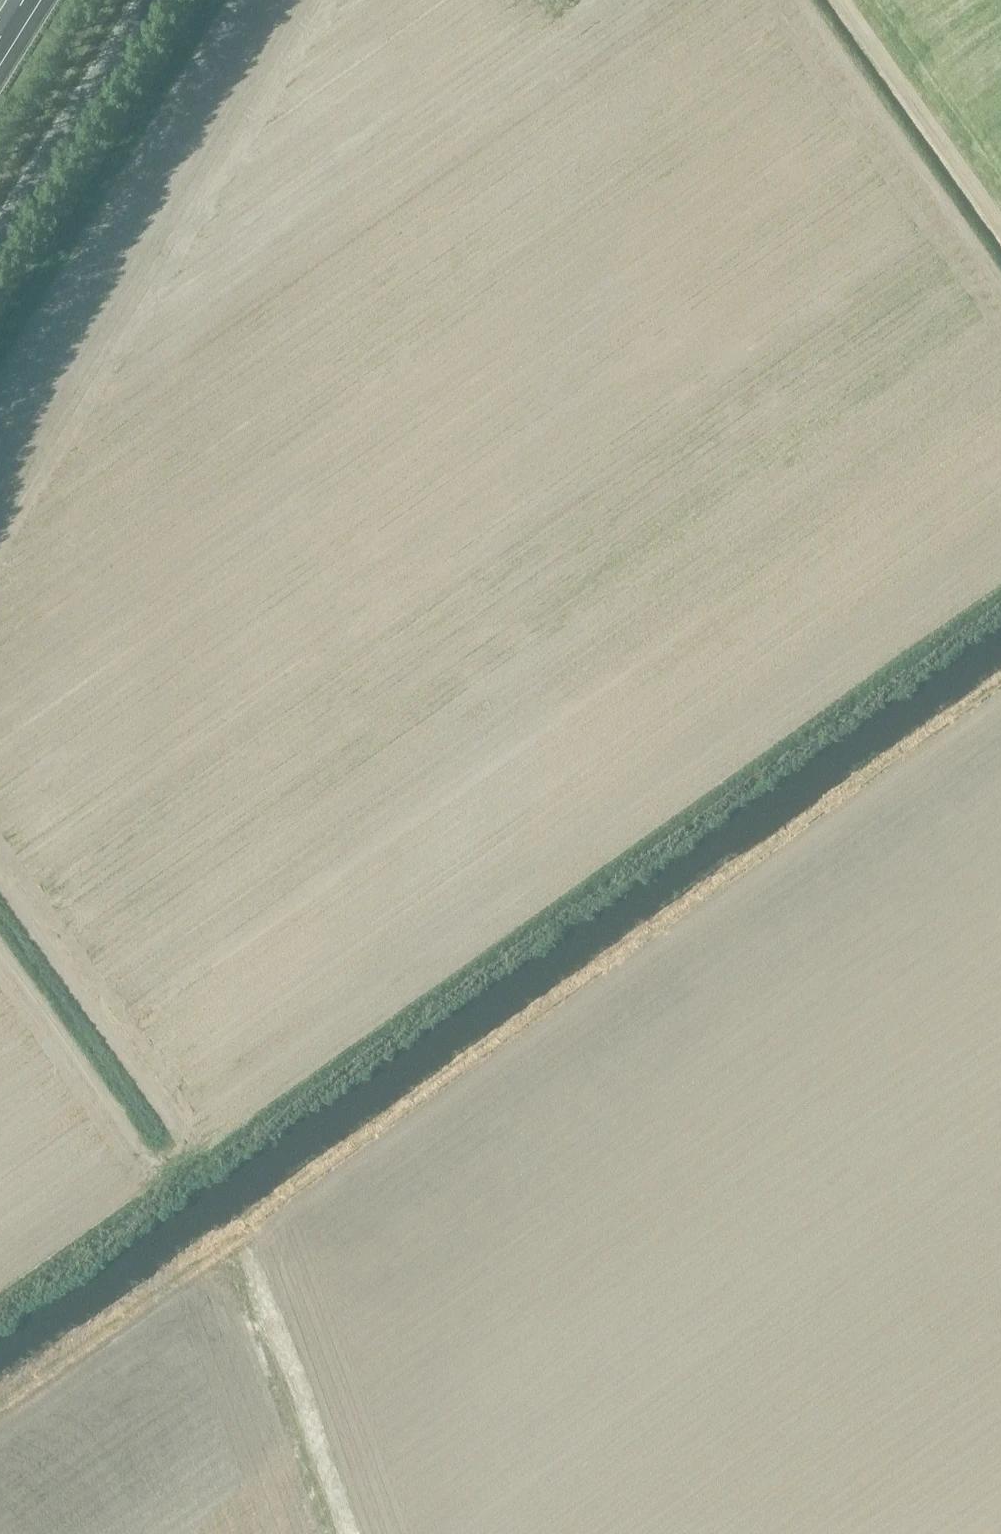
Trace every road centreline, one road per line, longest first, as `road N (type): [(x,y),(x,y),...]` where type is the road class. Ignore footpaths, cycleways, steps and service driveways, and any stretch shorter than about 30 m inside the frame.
road 1 (tertiary): [(0,242),(146,0)]

